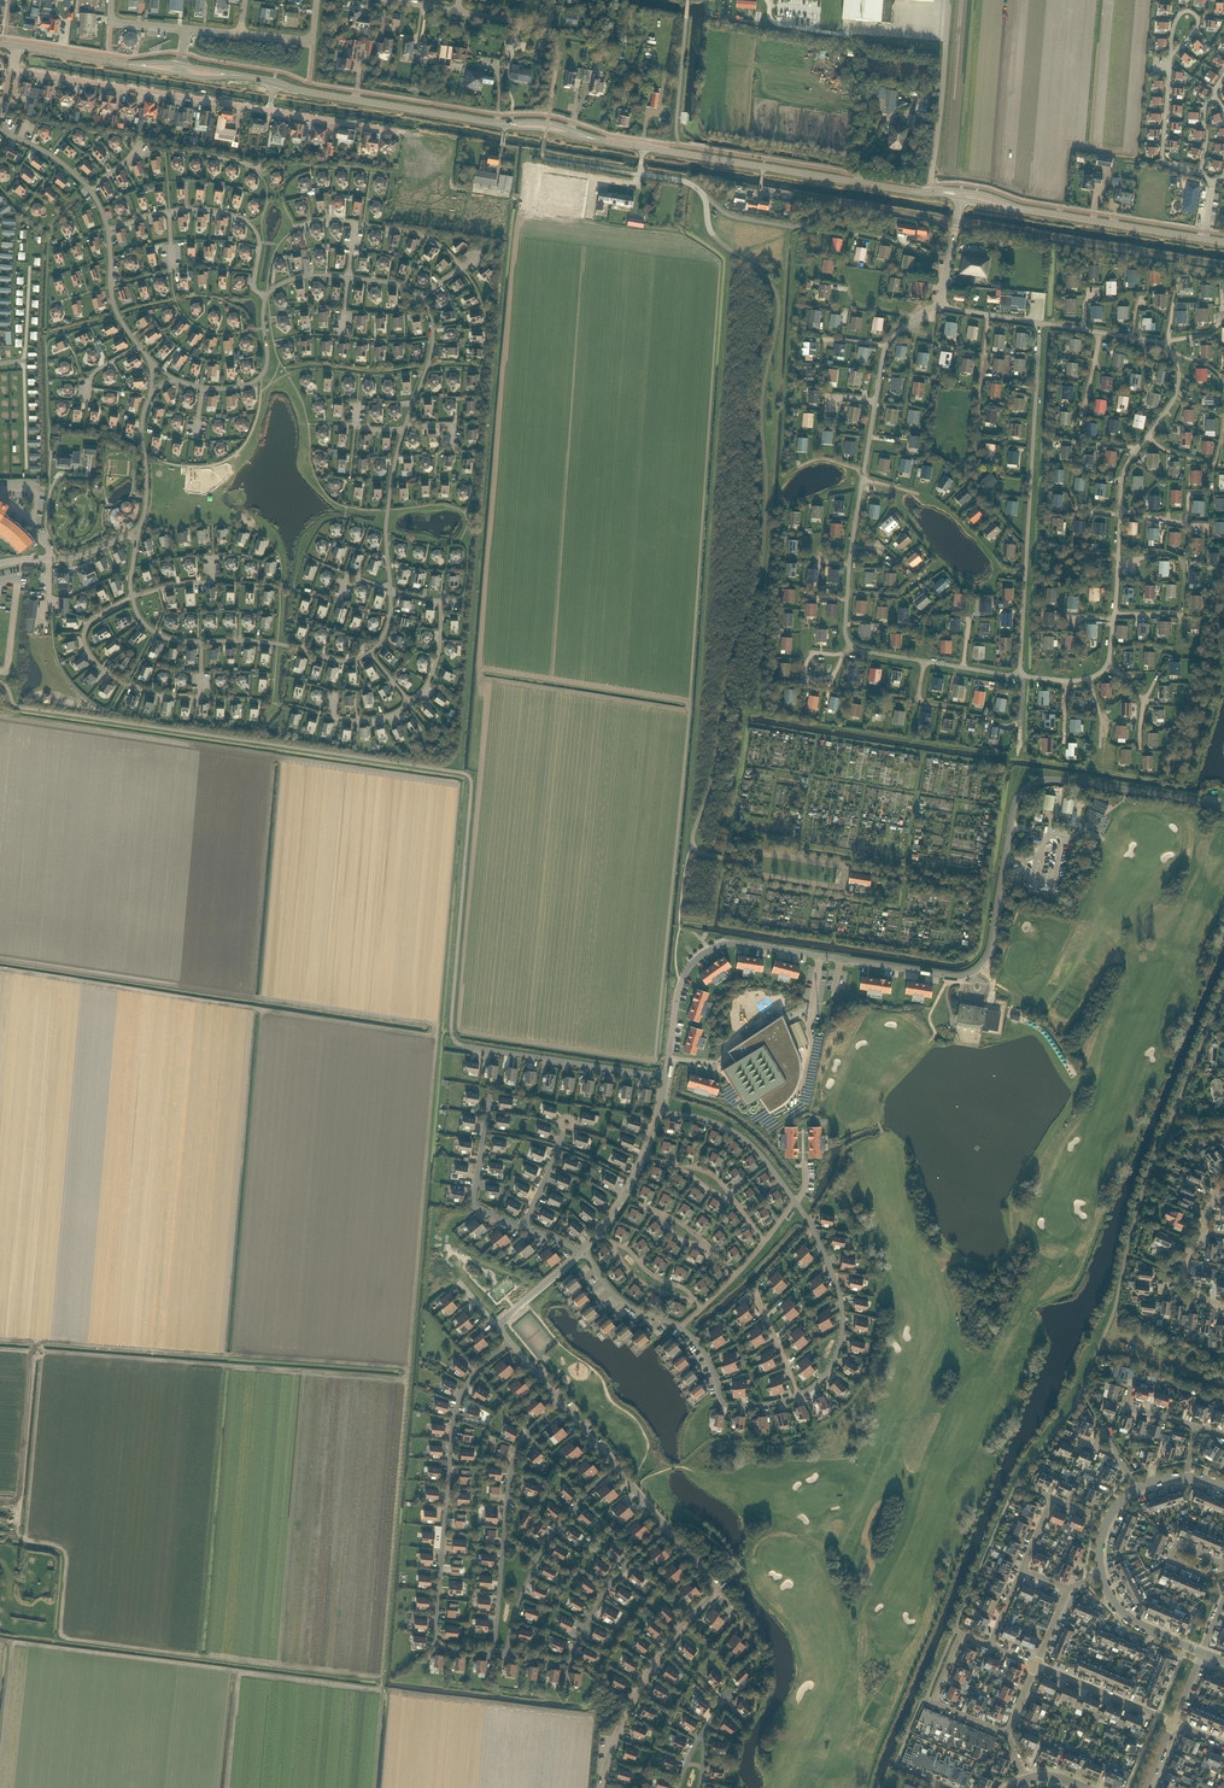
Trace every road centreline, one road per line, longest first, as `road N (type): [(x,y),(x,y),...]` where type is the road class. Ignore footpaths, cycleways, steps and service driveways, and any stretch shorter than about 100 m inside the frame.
road 1 (unclassified): [(463,1046),(666,1077),(680,984),(697,960),(726,944),(946,976),(976,970),(989,953),(1013,812),(1040,780),(1223,809)]
road 2 (unclassified): [(722,857),(698,852),(693,835),(713,782),(731,665),(764,563),(761,422),(779,300),(767,279),(714,235),(700,191),(683,180),(640,174)]
road 3 (track): [(0,958),(436,1026),(434,1069)]
road 4 (track): [(408,1367),(34,1340),(34,1349)]
road 5 (track): [(407,1378),(434,1069)]
road 6 (residential): [(16,47),(14,71),(268,111)]
road 7 (tertiary): [(911,191),(642,147)]
road 8 (tertiary): [(501,124),(274,83)]
road 9 (residential): [(1008,1734),(934,1702),(961,1633),(991,1645)]
road 10 (unclassified): [(932,189),(948,4)]
road 11 (tertiary): [(1204,239),(1028,210)]
road 12 (unclassified): [(693,1300),(700,1309),(795,1201)]
road 13 (residential): [(1174,1723),(1036,1665)]
road 14 (residential): [(1023,1570),(1051,1498),(1107,1520)]
road 15 (residential): [(1202,1653),(1133,1620),(1101,1575)]
road 16 (residential): [(1223,1568),(1204,1575),(1169,1558),(1176,1543),(1223,1564)]
road 17 (track): [(933,498),(1007,573),(1026,574)]
road 18 (residential): [(268,111),(387,131)]
road 19 (residential): [(552,0),(549,27),(457,12)]

